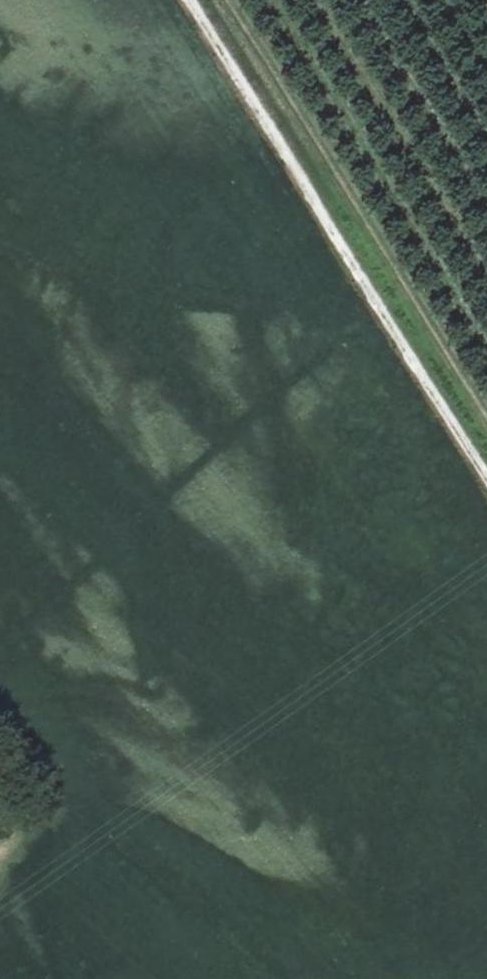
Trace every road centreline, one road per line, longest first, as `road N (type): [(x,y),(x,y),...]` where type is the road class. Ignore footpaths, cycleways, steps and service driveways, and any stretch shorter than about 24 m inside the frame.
road 1 (track): [(187,0),(486,471)]

